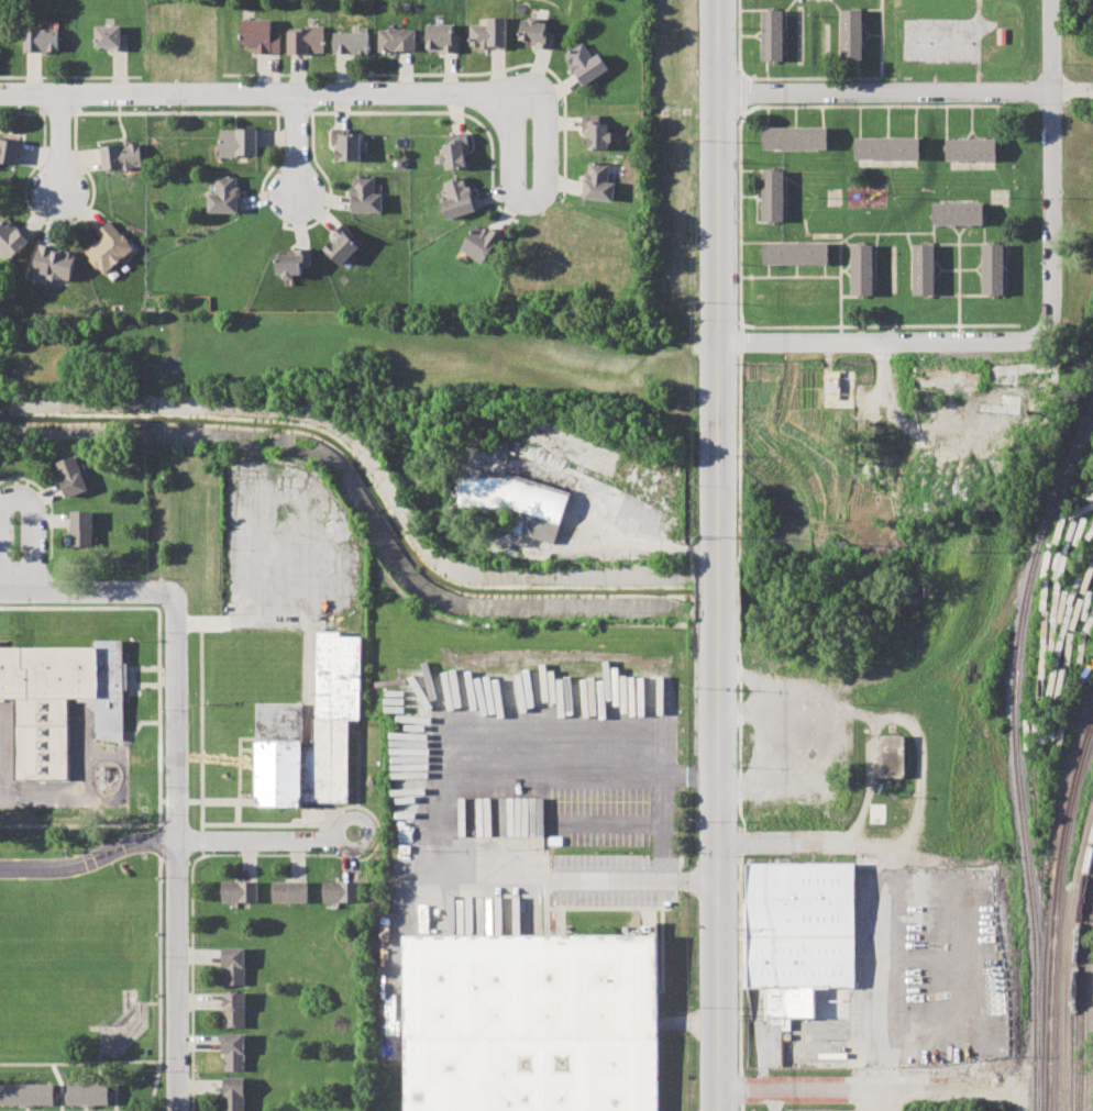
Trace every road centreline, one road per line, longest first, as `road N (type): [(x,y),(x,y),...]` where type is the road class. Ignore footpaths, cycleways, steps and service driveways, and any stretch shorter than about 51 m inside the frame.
road 1 (tertiary): [(717,560),(717,0)]
road 2 (residential): [(0,91),(557,92)]
road 3 (residential): [(178,1110),(176,610),(156,589)]
road 4 (tertiary): [(721,1110),(717,621)]
road 5 (residential): [(1092,91),(717,91)]
road 6 (residential): [(1039,333),(1051,311),(1051,0)]
road 7 (residential): [(1039,333),(1020,340),(717,342)]
road 8 (residential): [(1029,1086),(721,1086)]
road 9 (residential): [(873,1110),(873,834)]
road 10 (residential): [(557,92),(563,170),(556,188),(537,191),(527,187),(522,92)]
road 11 (residential): [(33,589),(31,505),(16,497),(3,507),(4,590)]
road 12 (residential): [(353,831),(332,838),(176,842)]
road 13 (residential): [(156,589),(0,590)]
road 14 (residential): [(873,834),(720,835)]

